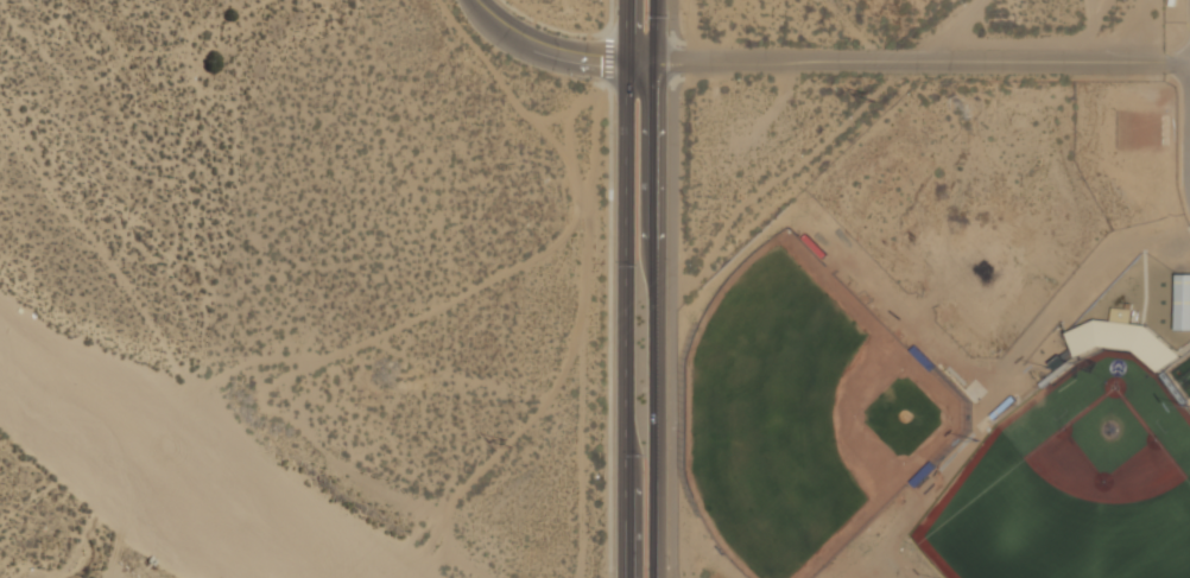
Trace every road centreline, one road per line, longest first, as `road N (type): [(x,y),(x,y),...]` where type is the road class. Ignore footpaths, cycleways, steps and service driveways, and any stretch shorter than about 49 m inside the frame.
road 1 (residential): [(1189,74),(1171,65),(606,64),(513,39),(470,0)]
road 2 (tertiary): [(656,577),(652,0)]
road 3 (tertiary): [(624,0),(620,577)]

